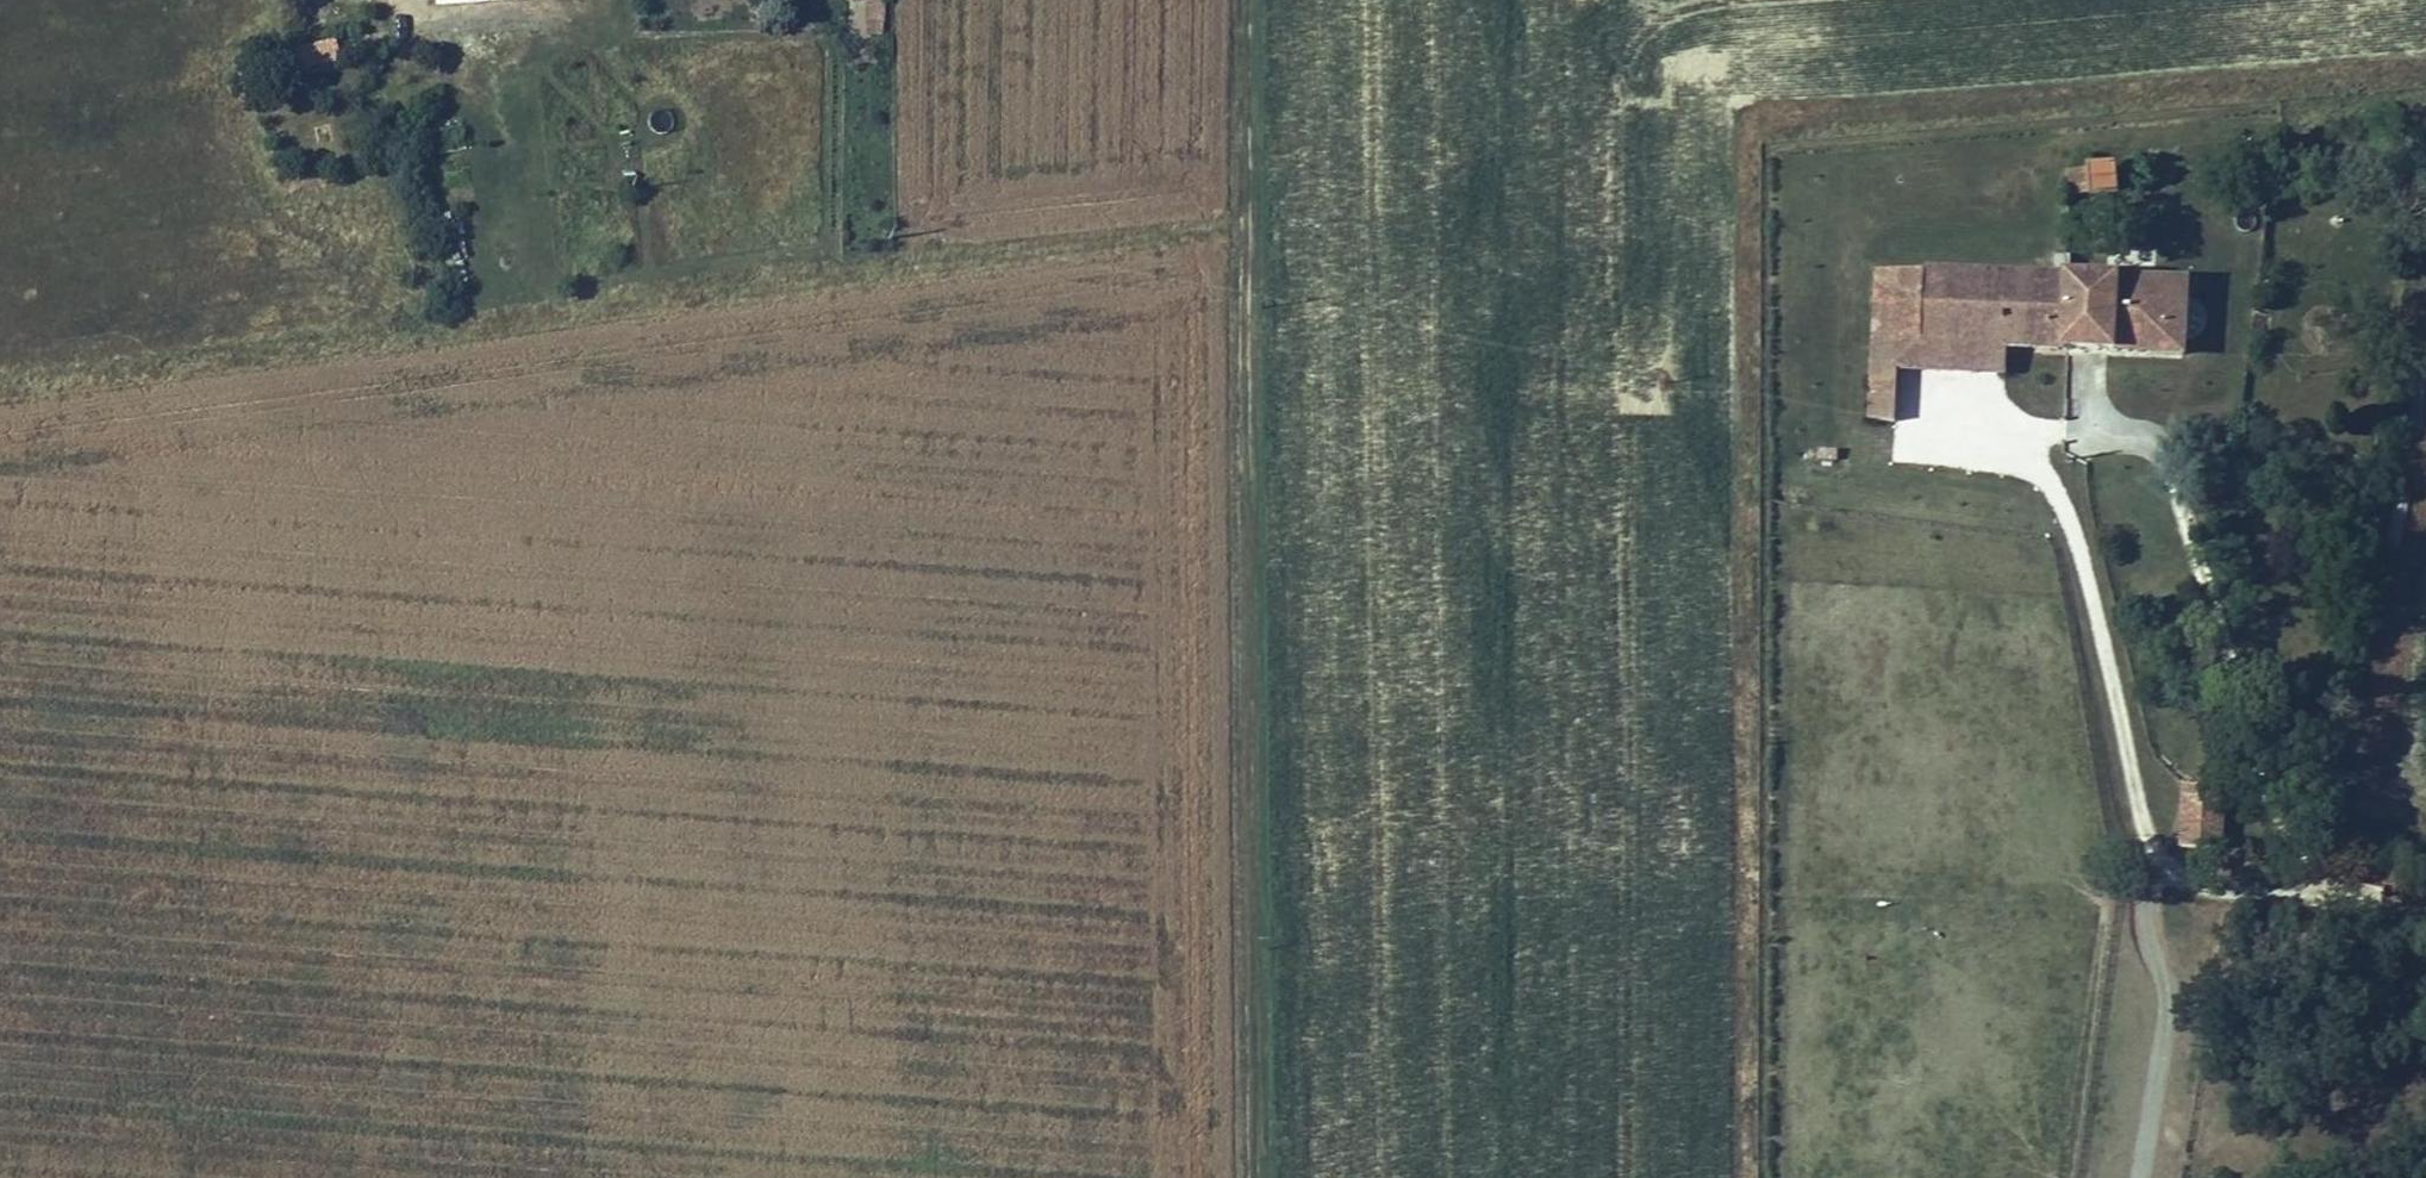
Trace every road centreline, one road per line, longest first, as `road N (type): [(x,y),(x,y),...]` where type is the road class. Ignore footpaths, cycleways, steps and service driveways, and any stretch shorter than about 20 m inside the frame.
road 1 (track): [(1246,0),(1256,1177)]

